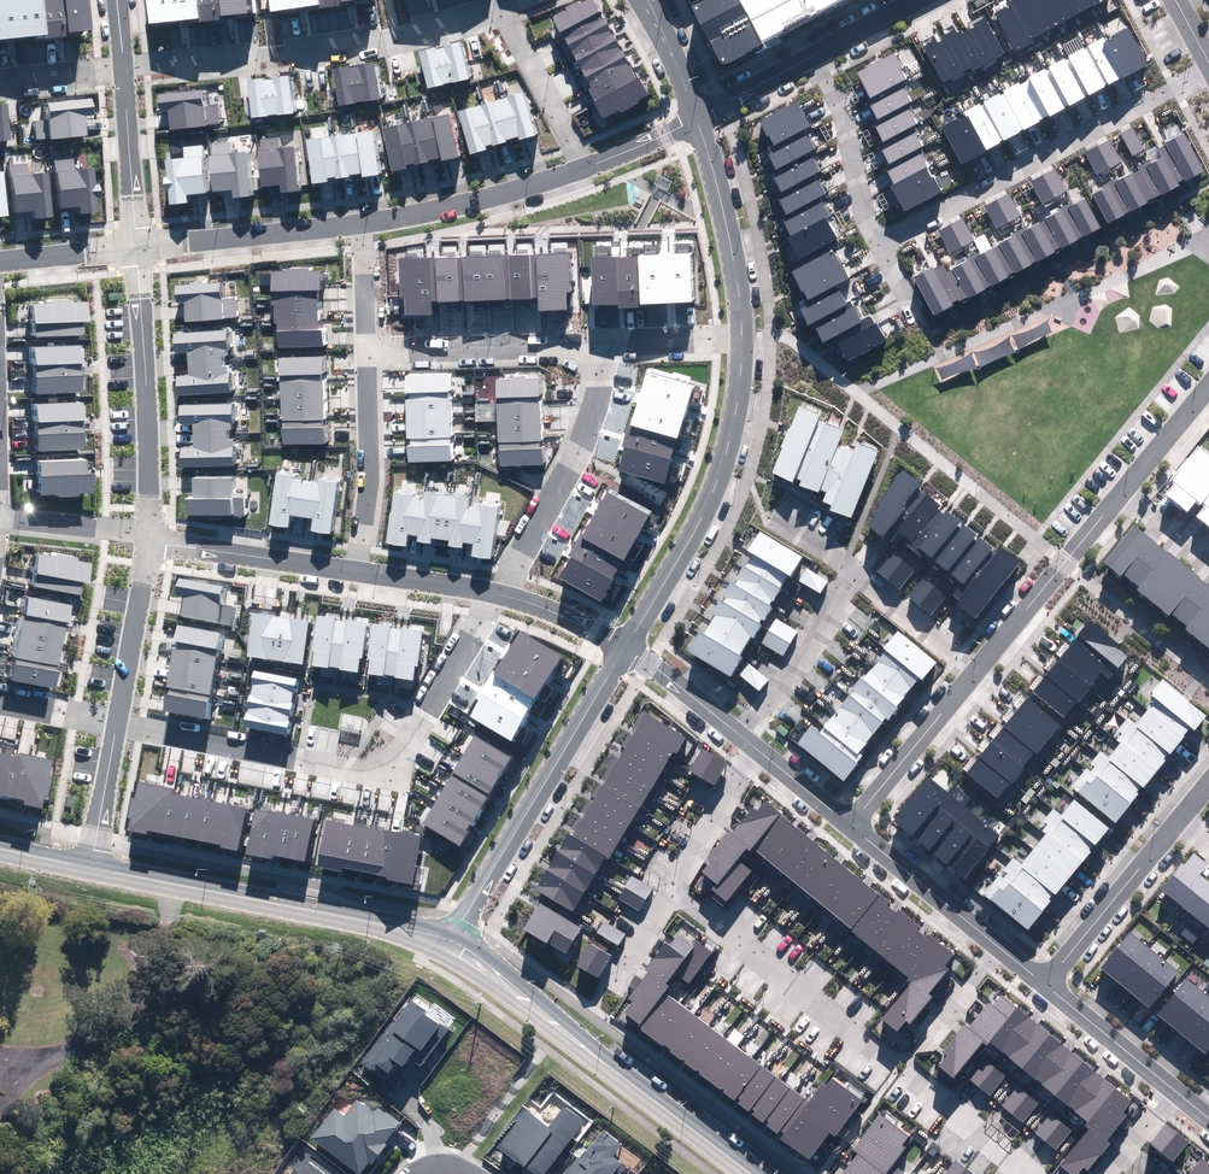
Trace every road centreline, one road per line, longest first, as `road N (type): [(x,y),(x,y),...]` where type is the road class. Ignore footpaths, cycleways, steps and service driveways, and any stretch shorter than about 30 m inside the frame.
road 1 (residential): [(116,724),(367,759),(418,721),(497,590)]
road 2 (residential): [(125,66),(359,38),(499,0)]
road 3 (tertiary): [(449,947),(754,1173)]
road 4 (residential): [(880,230),(1208,64)]
road 5 (tertiary): [(91,868),(378,923),(449,947)]
road 6 (residential): [(449,947),(627,646)]
road 7 (residential): [(627,646),(696,527),(726,457),(742,336)]
road 8 (residential): [(672,885),(899,1072)]
road 9 (residential): [(136,246),(149,537)]
road 10 (residential): [(497,590),(588,422),(597,340)]
road 11 (residential): [(360,221),(452,212),(591,163)]
road 12 (residential): [(366,346),(597,340)]
road 13 (residential): [(976,675),(1118,493)]
road 14 (residential): [(742,336),(734,259),(697,115)]
road 15 (residential): [(136,246),(360,221)]
road 16 (residential): [(366,346),(369,473),(356,569)]
road 17 (residential): [(1046,981),(1180,818)]
road 18 (residential): [(149,537),(356,569)]
road 19 (residential): [(807,54),(837,122),(855,207),(880,230)]
road 20 (residential): [(852,573),(741,733)]
road 21 (residential): [(852,822),(1000,945)]
road 22 (residential): [(852,822),(976,675)]
road 23 (residential): [(149,537),(116,724)]
road 24 (residential): [(591,163),(507,0)]
road 25 (residential): [(136,246),(125,66)]
road 26 (residential): [(1046,981),(1175,1089)]
road 27 (residential): [(758,747),(672,885)]
road 28 (residential): [(899,1072),(1000,945)]
road 29 (residential): [(852,573),(976,675)]
road 30 (residential): [(899,1072),(1023,1173)]
road 31 (residential): [(0,516),(149,537)]
road 32 (residential): [(1118,493),(1208,377)]
road 33 (residential): [(116,724),(91,868)]
road 34 (residential): [(597,340),(742,336)]
road 35 (residential): [(627,646),(741,733)]
road 36 (residential): [(356,569),(497,590)]
road 37 (residential): [(497,590),(627,646)]
road 38 (residential): [(0,260),(136,246)]
road 39 (residential): [(697,115),(643,0)]
road 40 (residential): [(0,82),(125,66)]
road 41 (residential): [(697,115),(807,54)]
road 42 (residential): [(360,221),(366,346)]
road 43 (residential): [(758,747),(852,822)]

